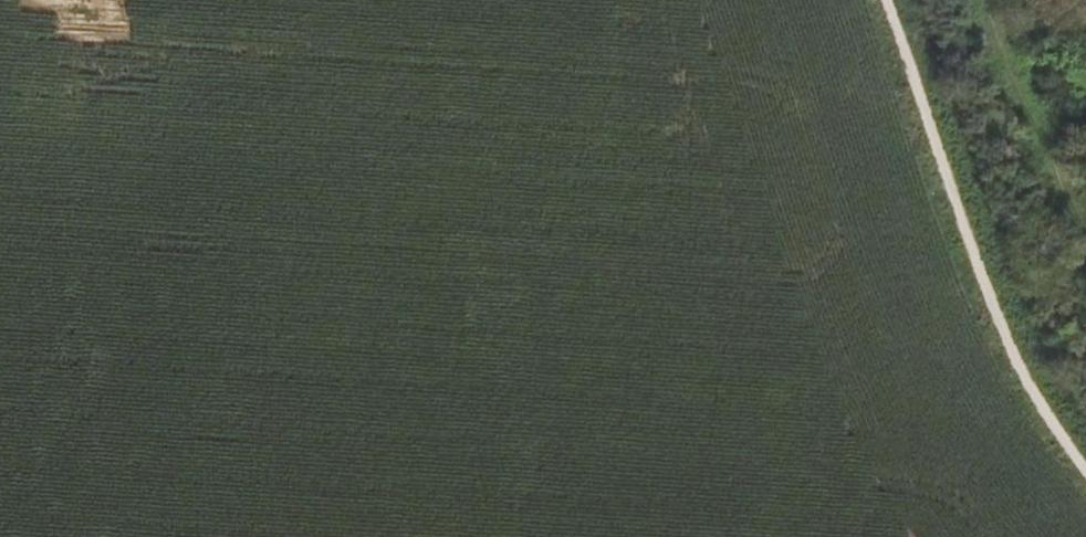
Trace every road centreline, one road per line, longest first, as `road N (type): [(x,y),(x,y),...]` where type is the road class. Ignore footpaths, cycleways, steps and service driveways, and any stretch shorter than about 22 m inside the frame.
road 1 (track): [(1085,480),(1024,398),(883,0)]

